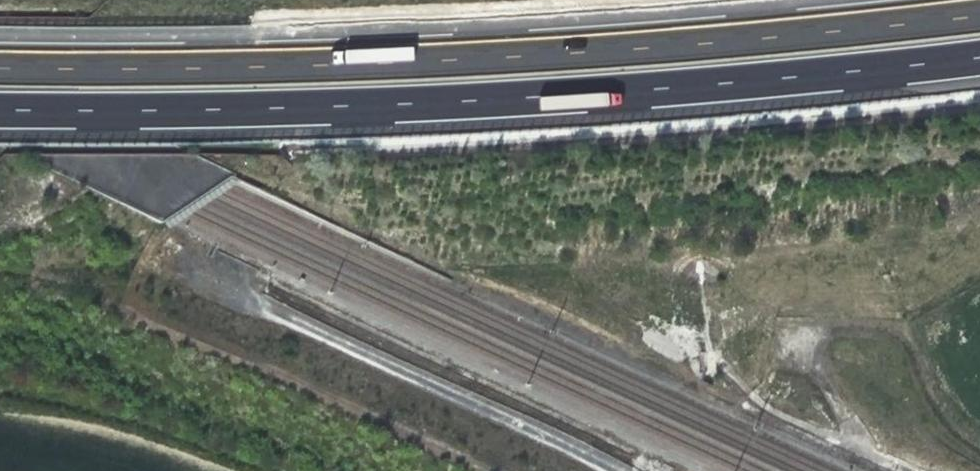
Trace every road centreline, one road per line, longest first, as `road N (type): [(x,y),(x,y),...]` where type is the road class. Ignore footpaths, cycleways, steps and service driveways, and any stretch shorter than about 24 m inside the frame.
road 1 (motorway): [(979,5),(594,45),(0,59)]
road 2 (motorway): [(0,110),(472,101),(979,56)]
road 3 (track): [(0,233),(133,242)]

